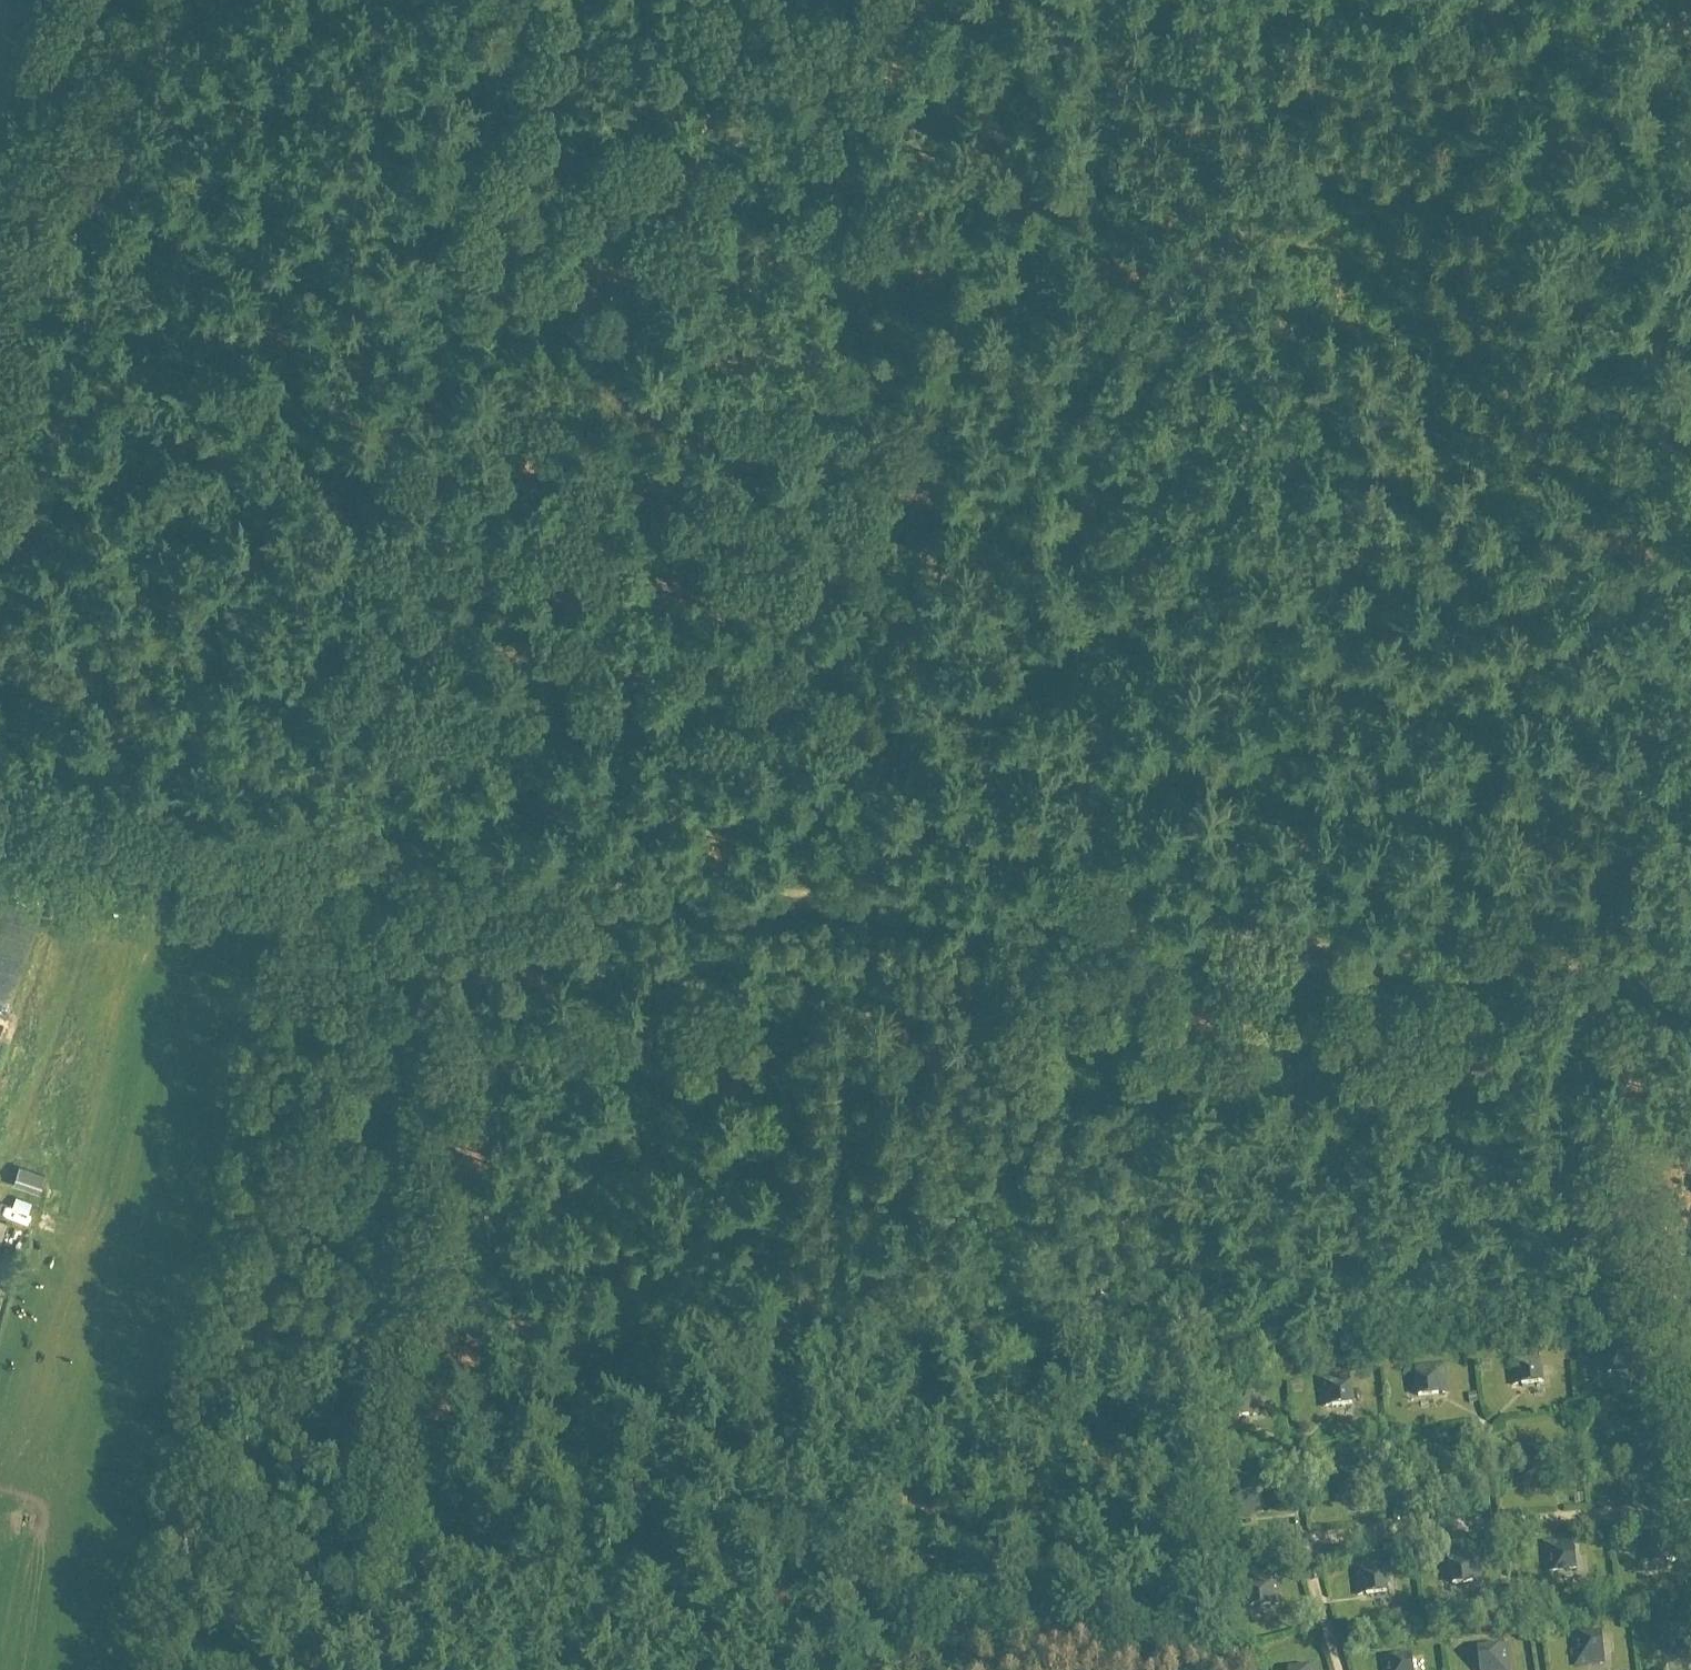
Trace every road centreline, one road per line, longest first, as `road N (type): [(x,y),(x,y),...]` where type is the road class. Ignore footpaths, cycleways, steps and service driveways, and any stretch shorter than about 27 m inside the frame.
road 1 (track): [(1690,983),(385,854)]
road 2 (track): [(253,1669),(385,854)]
road 3 (track): [(385,854),(0,818)]

